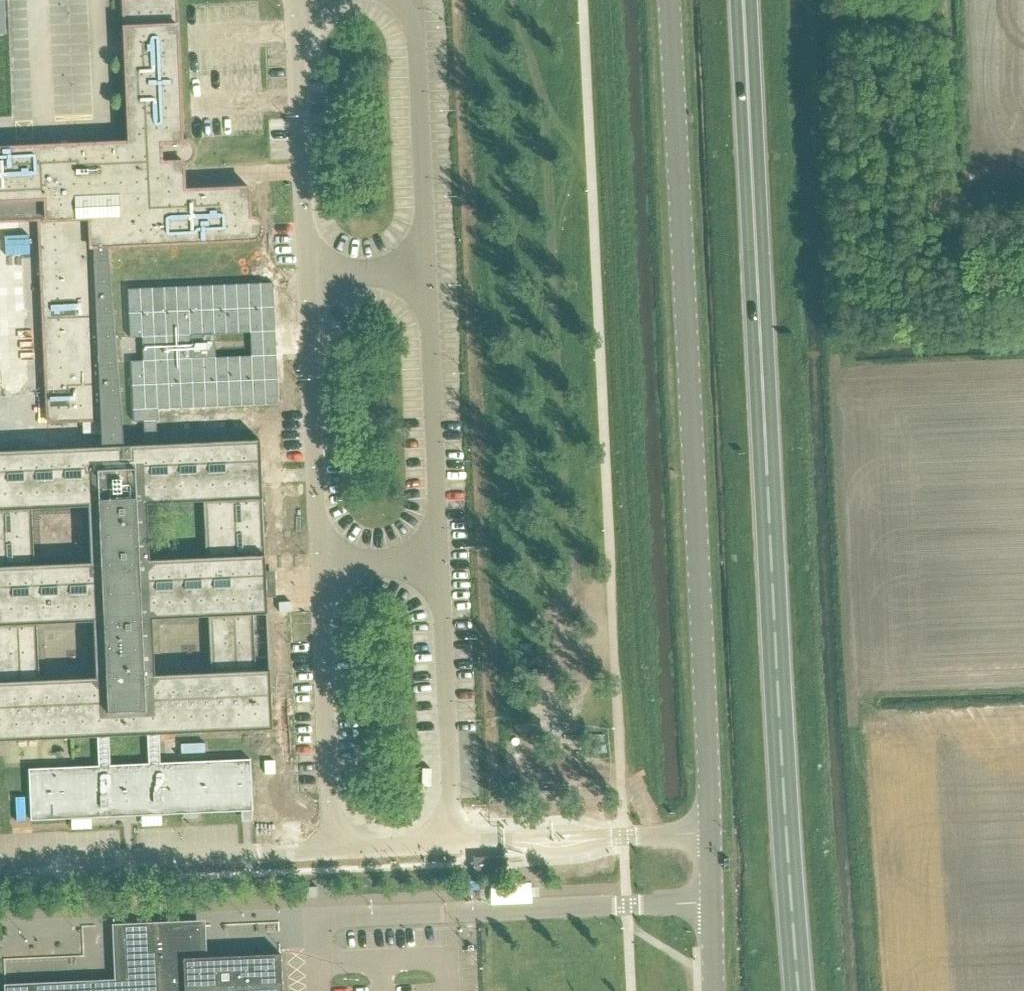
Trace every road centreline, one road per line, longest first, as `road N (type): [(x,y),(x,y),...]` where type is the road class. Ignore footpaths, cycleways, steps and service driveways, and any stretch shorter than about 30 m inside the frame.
road 1 (trunk): [(798,990),(744,0)]
road 2 (unclassified): [(716,990),(669,0)]

